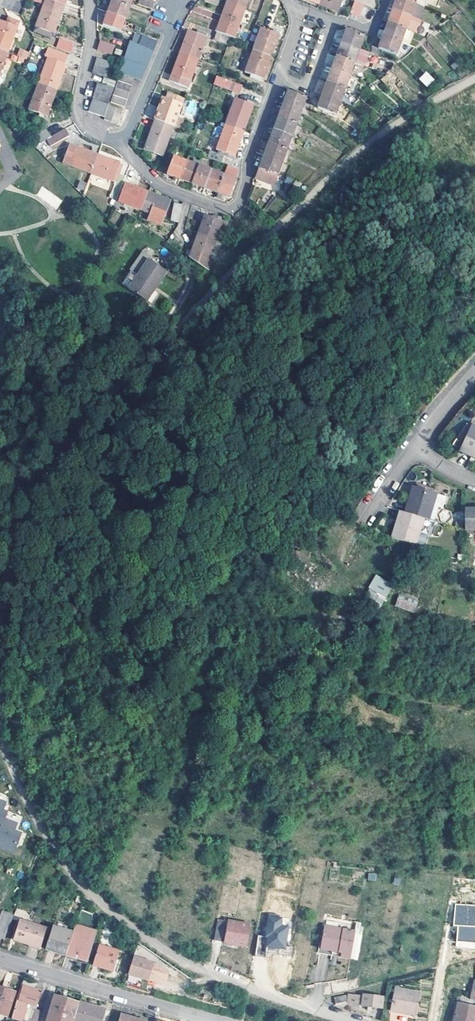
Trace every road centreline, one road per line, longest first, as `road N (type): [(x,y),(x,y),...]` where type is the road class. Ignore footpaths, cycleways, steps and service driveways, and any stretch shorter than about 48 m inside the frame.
road 1 (residential): [(118,138),(163,187),(218,209),(238,205),(296,30),(293,8)]
road 2 (residential): [(183,323),(89,418),(25,510),(0,606)]
road 3 (residential): [(0,729),(56,854),(98,902),(187,960)]
road 4 (residential): [(0,959),(225,1020)]
road 5 (residential): [(187,960),(345,1020)]
road 6 (residential): [(91,0),(80,117),(91,132),(118,138)]
road 7 (residential): [(118,138),(189,0)]

